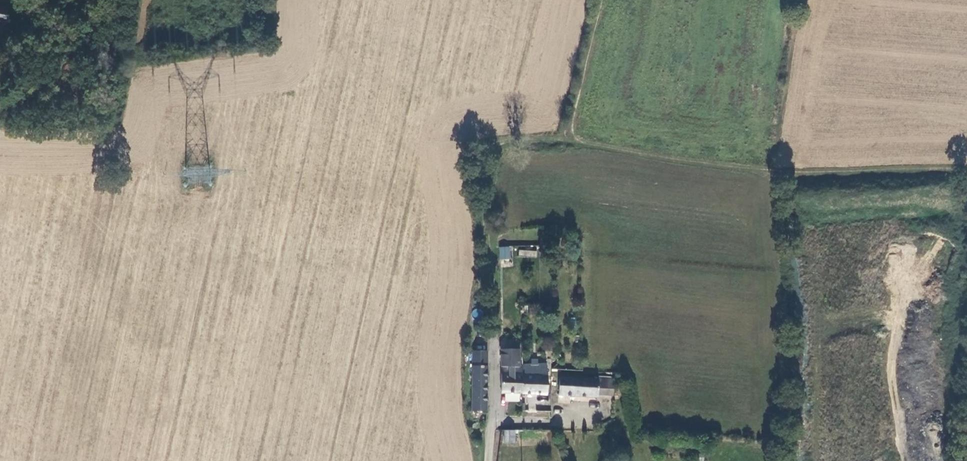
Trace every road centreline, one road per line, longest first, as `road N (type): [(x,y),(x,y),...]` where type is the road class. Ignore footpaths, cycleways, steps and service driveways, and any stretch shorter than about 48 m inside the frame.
road 1 (track): [(966,172),(732,169),(485,135),(498,269),(494,411)]

